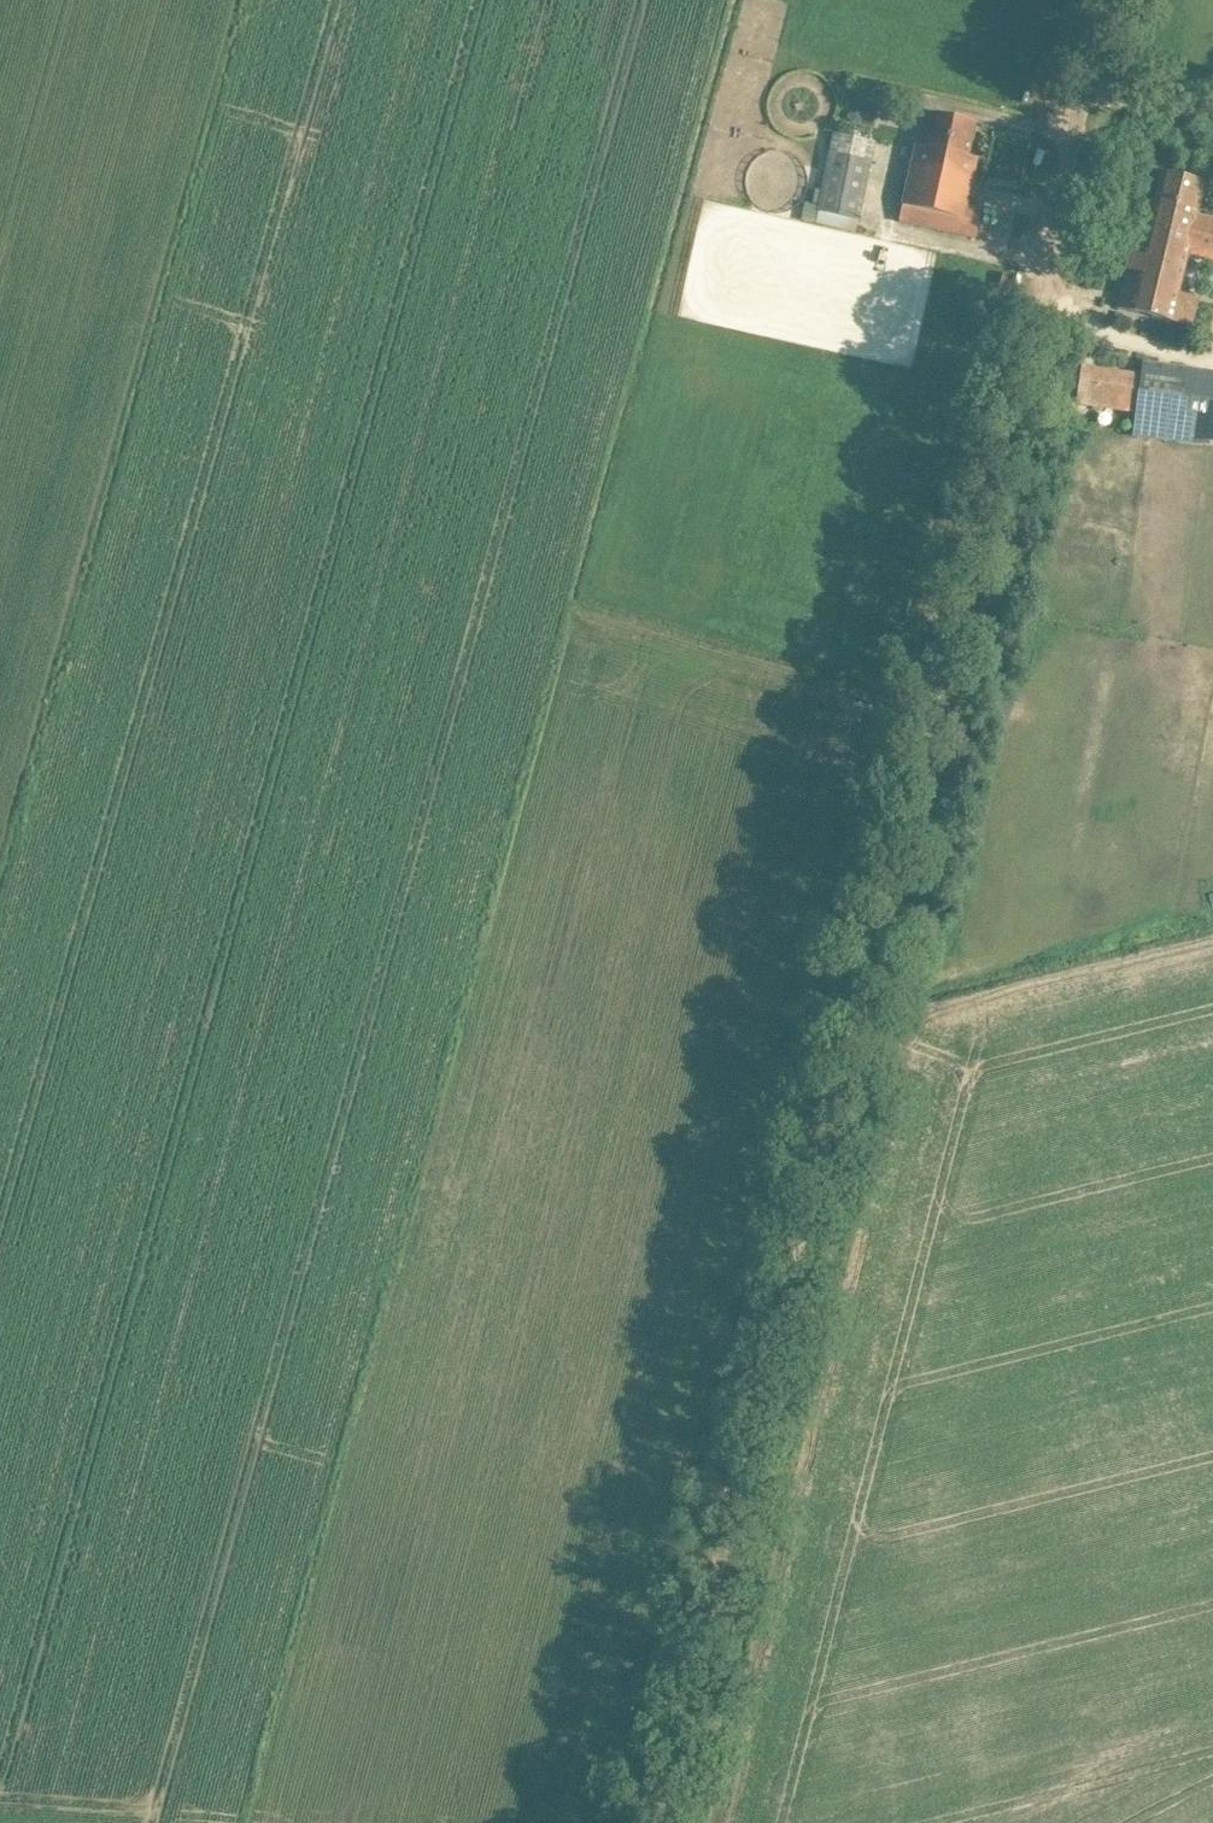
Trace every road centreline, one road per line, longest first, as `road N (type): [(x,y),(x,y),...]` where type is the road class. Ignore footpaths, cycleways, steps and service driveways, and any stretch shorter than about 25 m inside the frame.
road 1 (track): [(652,1822),(1039,273)]
road 2 (unclassified): [(1039,273),(1107,0)]

